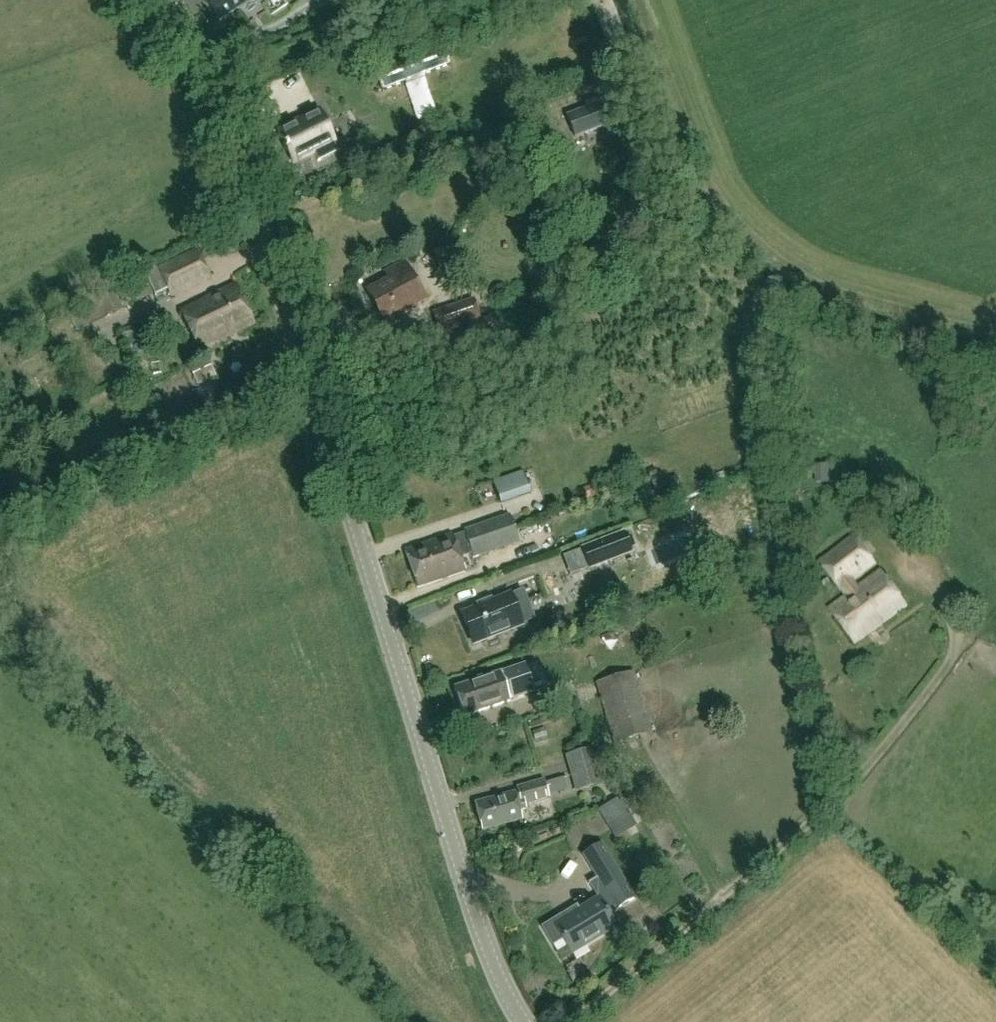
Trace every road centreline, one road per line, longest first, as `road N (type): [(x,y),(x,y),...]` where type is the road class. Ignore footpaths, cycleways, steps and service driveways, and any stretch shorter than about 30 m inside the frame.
road 1 (tertiary): [(525,1021),(479,931),(224,106),(159,0)]

